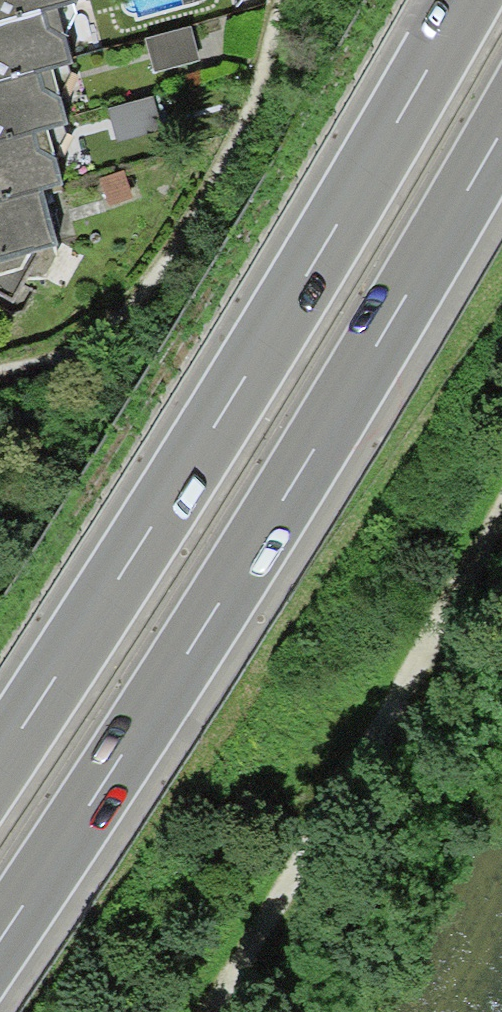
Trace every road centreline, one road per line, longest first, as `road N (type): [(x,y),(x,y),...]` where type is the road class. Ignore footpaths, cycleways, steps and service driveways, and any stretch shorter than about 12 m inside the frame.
road 1 (motorway): [(0,947),(303,493),(501,131)]
road 2 (motorway): [(462,0),(220,439),(0,763)]

